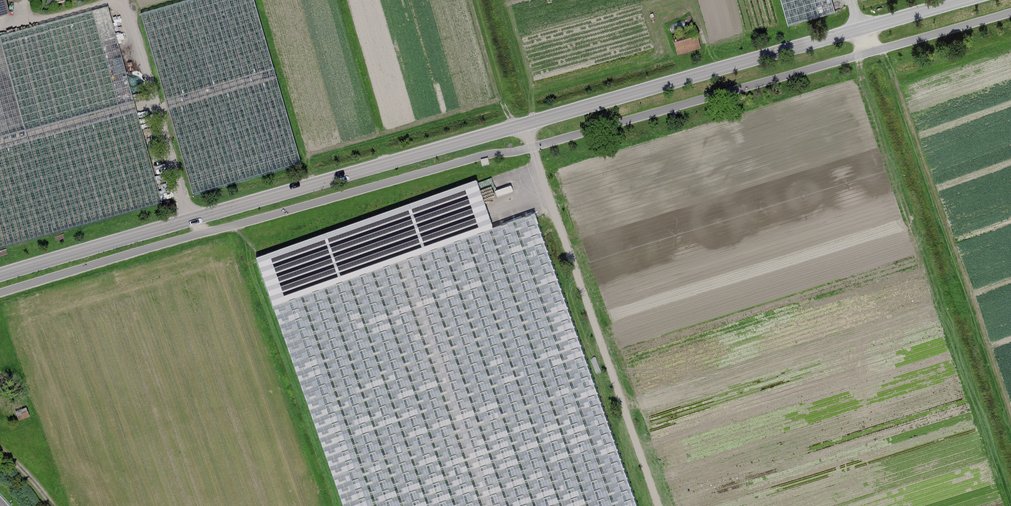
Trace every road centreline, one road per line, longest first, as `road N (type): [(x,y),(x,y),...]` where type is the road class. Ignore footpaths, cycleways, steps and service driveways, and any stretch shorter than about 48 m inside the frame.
road 1 (tertiary): [(0,276),(968,0)]
road 2 (track): [(532,147),(658,505)]
road 3 (track): [(860,30),(884,57),(966,298)]
road 4 (track): [(191,220),(127,0)]
road 5 (track): [(472,0),(514,127)]
road 6 (track): [(534,121),(500,0)]
road 7 (track): [(860,30),(860,69),(888,147)]

